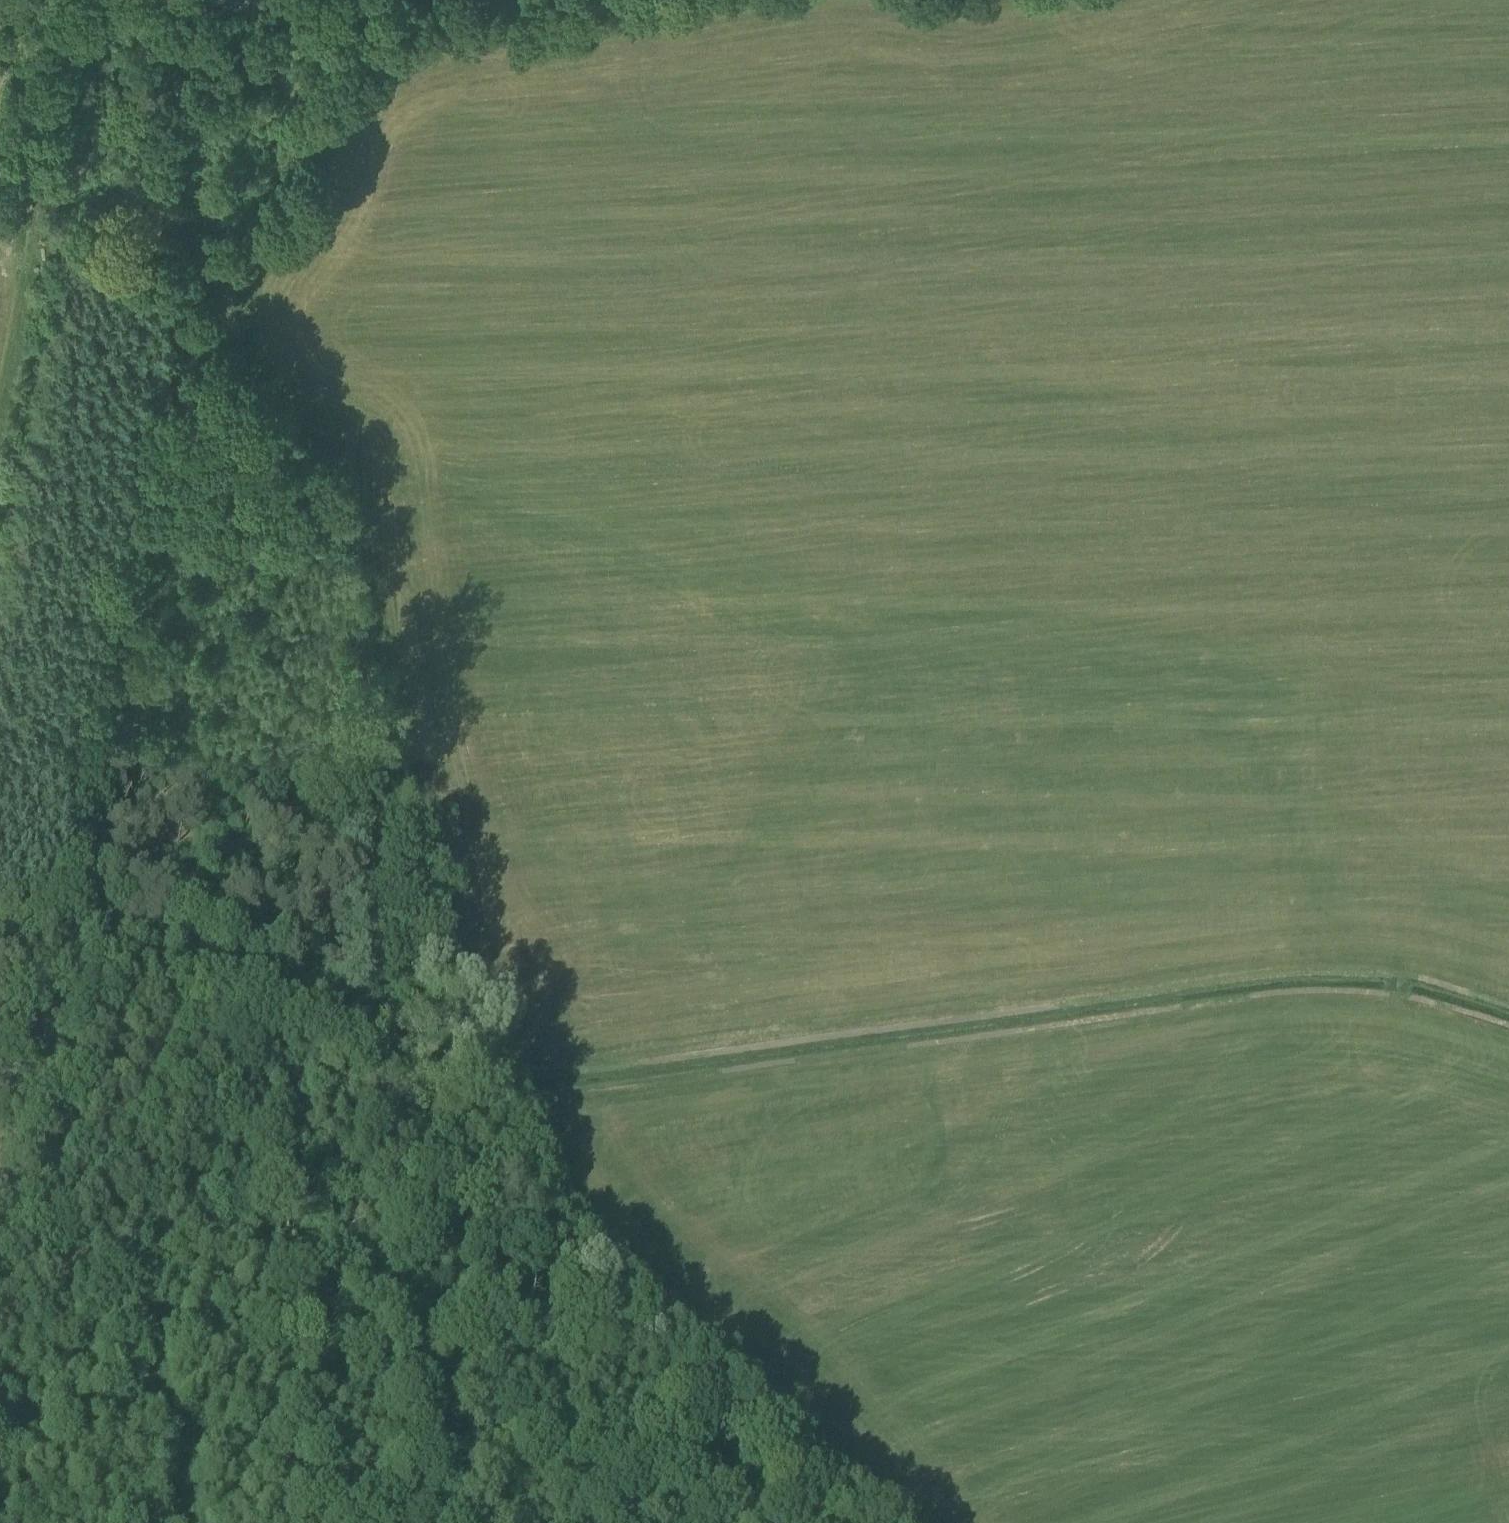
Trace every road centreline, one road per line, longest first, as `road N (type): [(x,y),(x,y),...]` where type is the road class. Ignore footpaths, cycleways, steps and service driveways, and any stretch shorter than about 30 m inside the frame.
road 1 (track): [(21,7),(485,0)]
road 2 (track): [(0,1237),(99,1278),(146,1319),(168,1375),(198,1522)]

